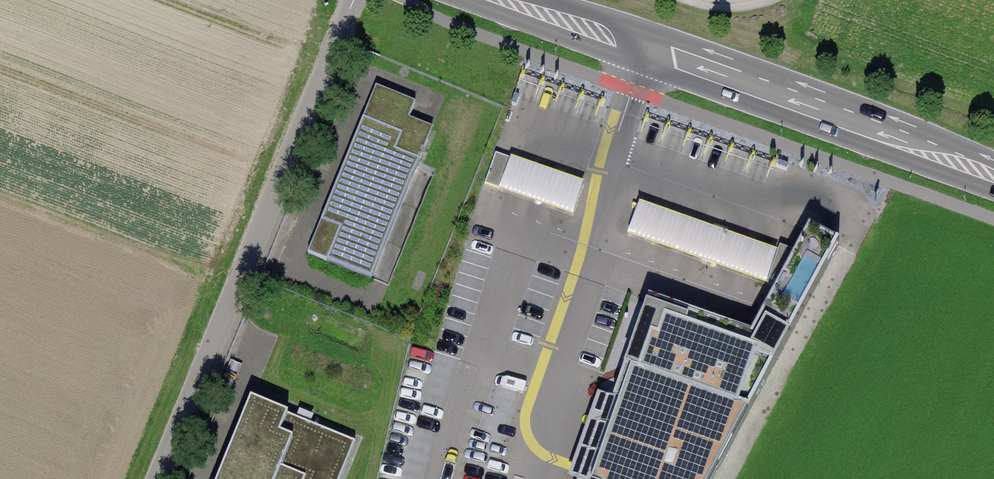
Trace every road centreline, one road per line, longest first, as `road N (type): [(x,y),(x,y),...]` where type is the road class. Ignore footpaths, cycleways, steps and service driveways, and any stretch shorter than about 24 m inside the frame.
road 1 (tertiary): [(993,177),(496,0)]
road 2 (residential): [(159,478),(354,0)]
road 3 (motorway): [(495,478),(599,165),(664,0)]
road 4 (motorway): [(606,0),(449,478)]

